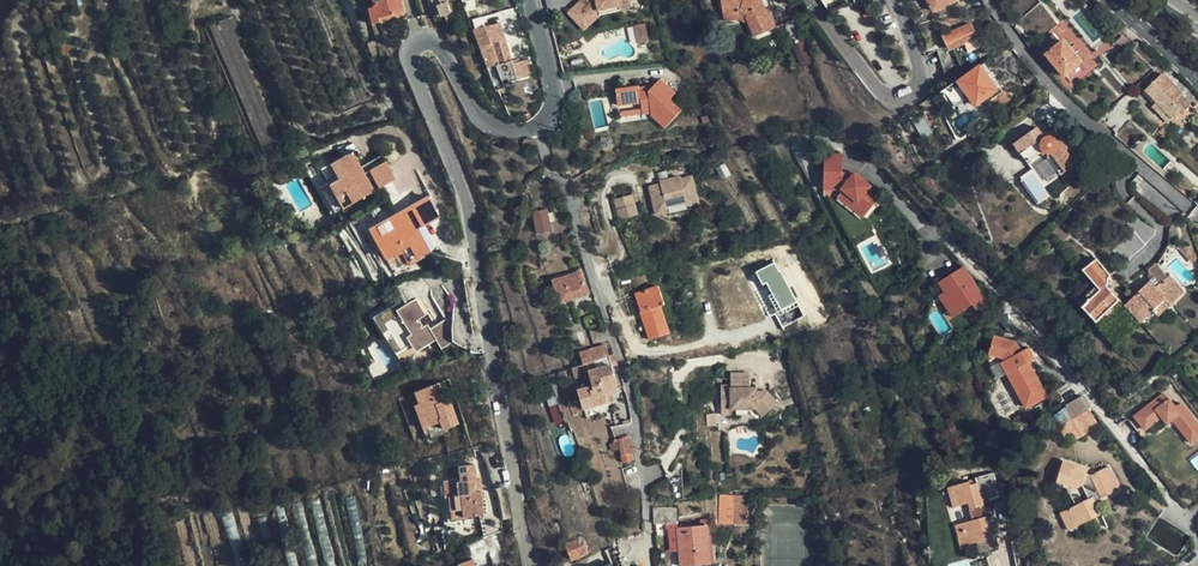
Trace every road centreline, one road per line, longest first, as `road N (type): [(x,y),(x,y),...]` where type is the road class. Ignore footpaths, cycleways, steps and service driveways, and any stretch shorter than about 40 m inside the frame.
road 1 (tertiary): [(532,565),(471,214),(409,50),(438,42),(488,124),(510,130),(541,125)]
road 2 (residential): [(653,565),(630,382),(573,195),(552,169),(541,125)]
road 3 (tertiary): [(814,0),(880,90),(899,98),(917,88),(921,71),(896,0)]
road 4 (residential): [(1189,521),(1085,395)]
road 5 (tertiary): [(541,125),(556,96),(530,0)]
road 6 (tertiary): [(1197,83),(1111,0)]

